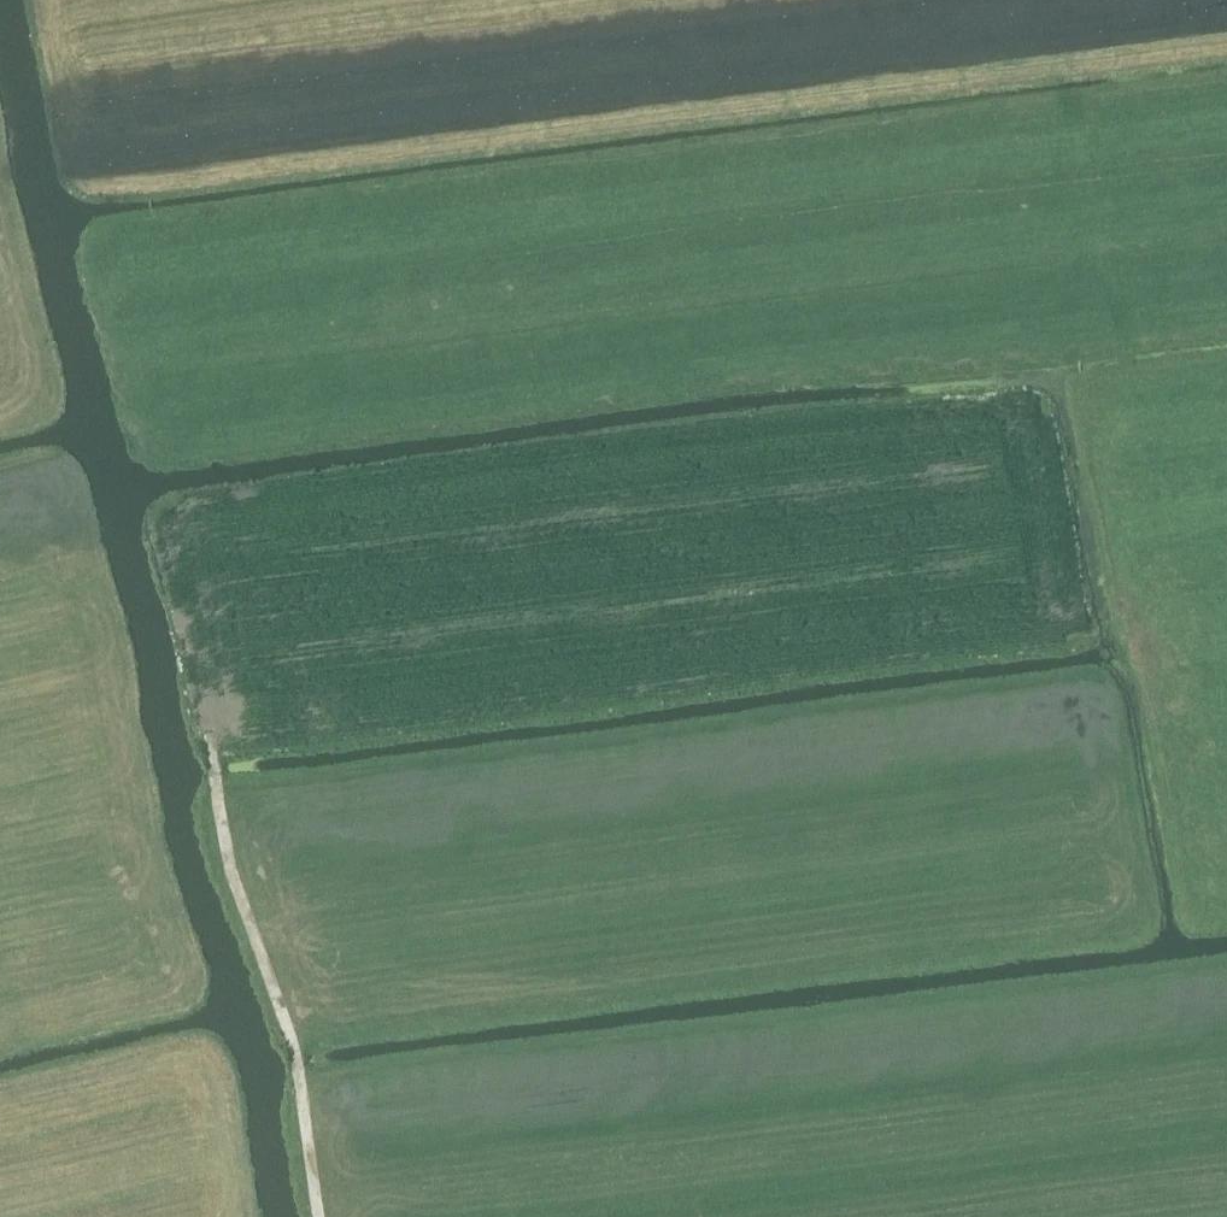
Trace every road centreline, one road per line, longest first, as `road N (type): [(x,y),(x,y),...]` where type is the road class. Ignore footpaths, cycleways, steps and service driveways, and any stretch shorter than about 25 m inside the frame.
road 1 (track): [(216,741),(233,870),(297,1047),(323,1216)]

